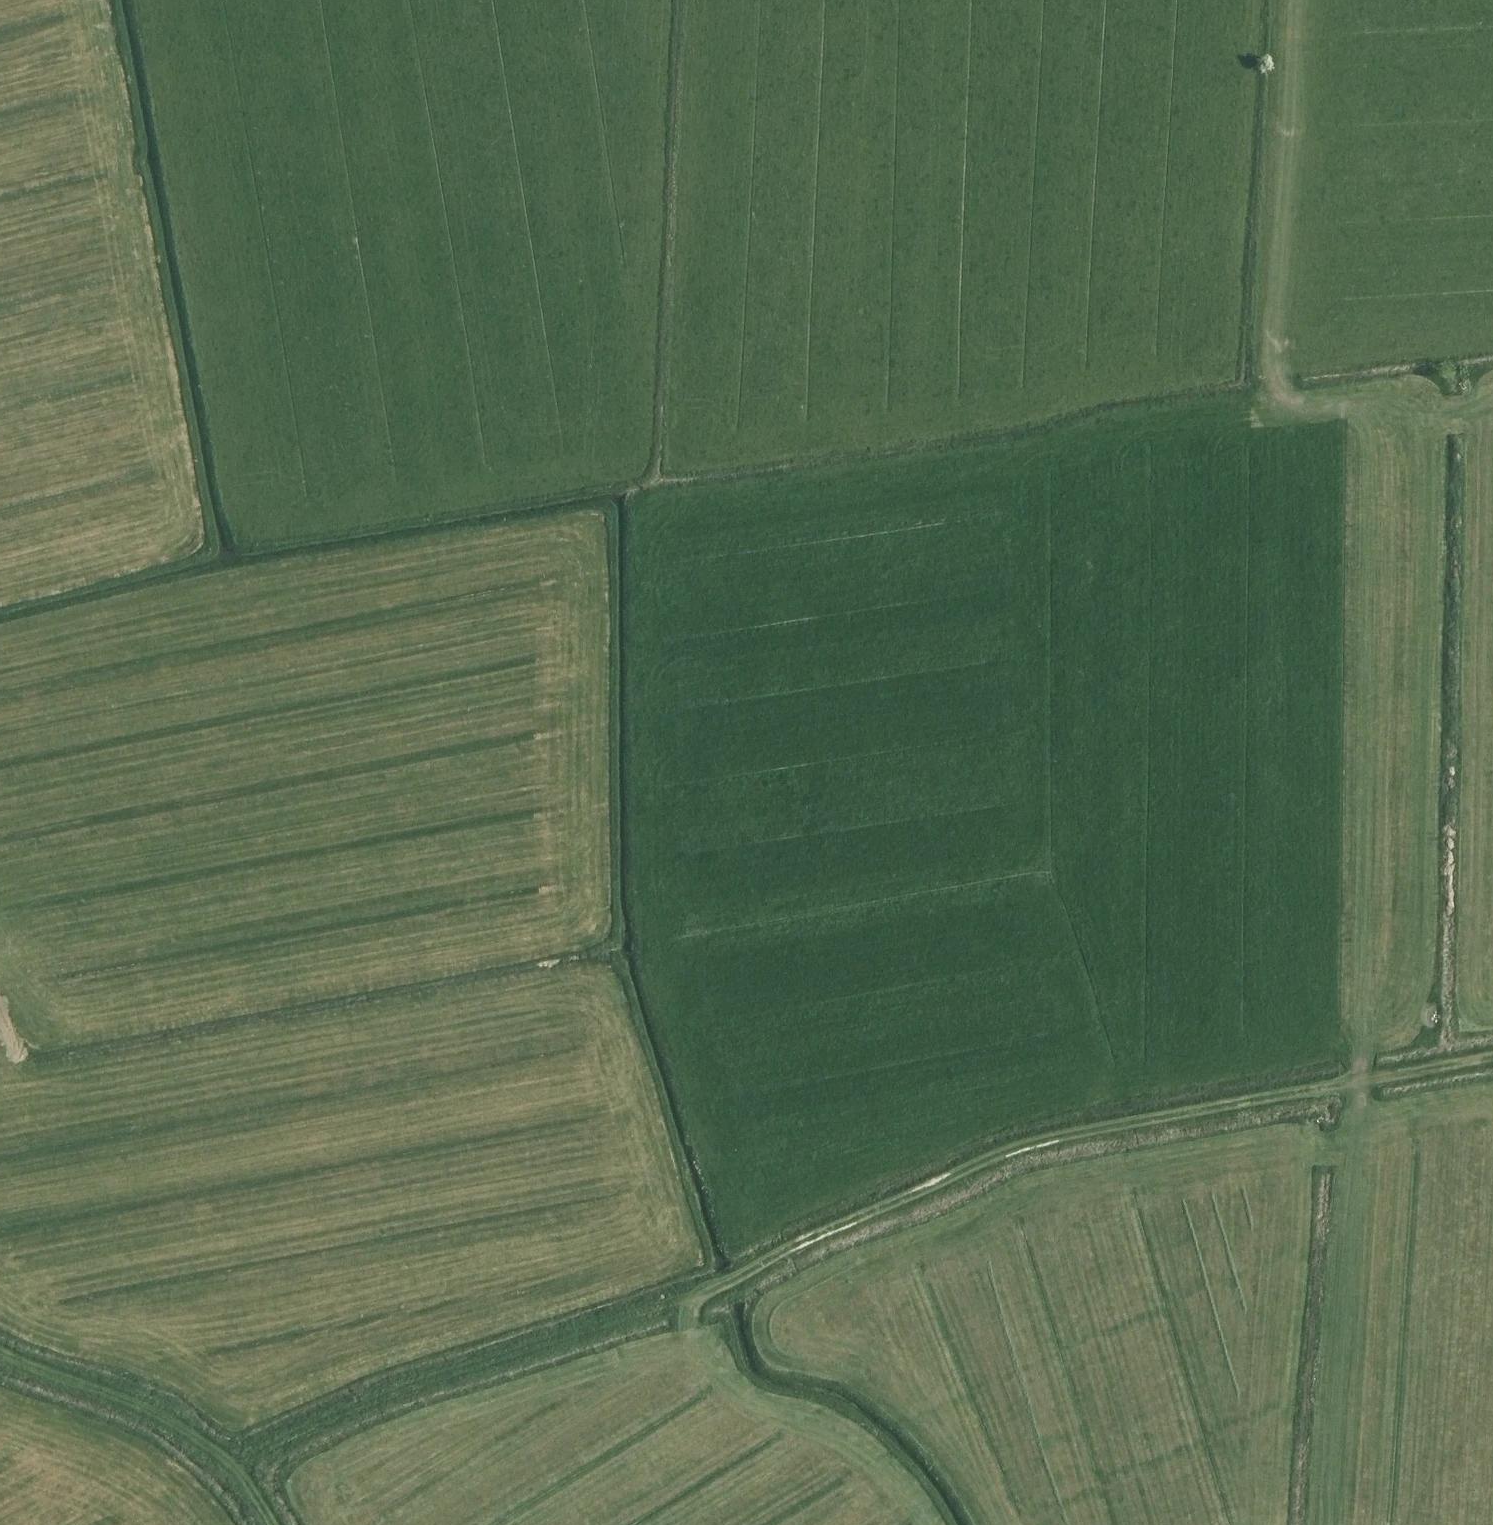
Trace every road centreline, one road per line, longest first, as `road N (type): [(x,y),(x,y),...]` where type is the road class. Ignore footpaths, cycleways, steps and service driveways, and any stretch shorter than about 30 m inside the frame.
road 1 (track): [(0,1356),(135,1407),(225,1456),(264,1487),(281,1524)]
road 2 (track): [(1492,1058),(1324,1090)]

